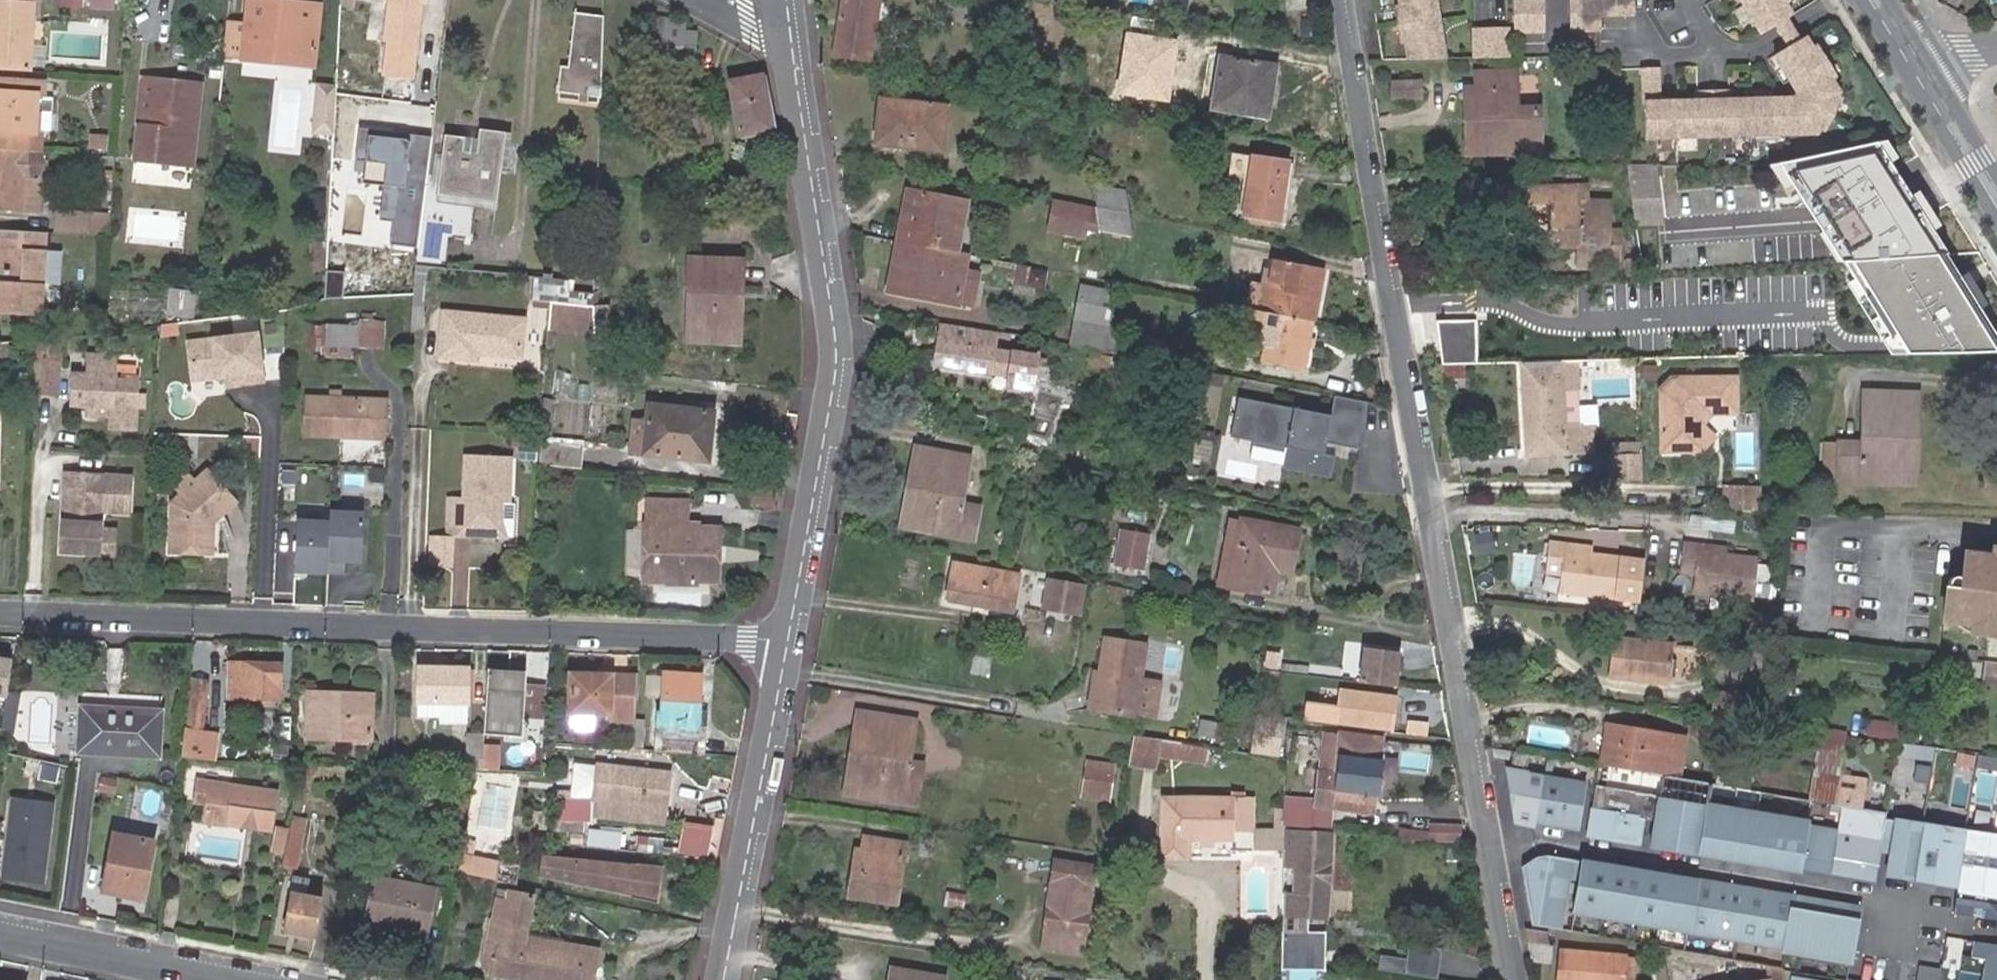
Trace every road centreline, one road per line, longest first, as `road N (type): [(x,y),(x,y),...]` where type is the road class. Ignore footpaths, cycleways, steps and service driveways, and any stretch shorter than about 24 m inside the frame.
road 1 (residential): [(1337,0),(1508,979)]
road 2 (residential): [(0,612),(780,639)]
road 3 (tertiary): [(780,43),(829,351),(780,639)]
road 4 (tertiary): [(780,639),(716,979)]
road 5 (residential): [(0,936),(223,979)]
road 6 (primary): [(1915,64),(1996,197)]

